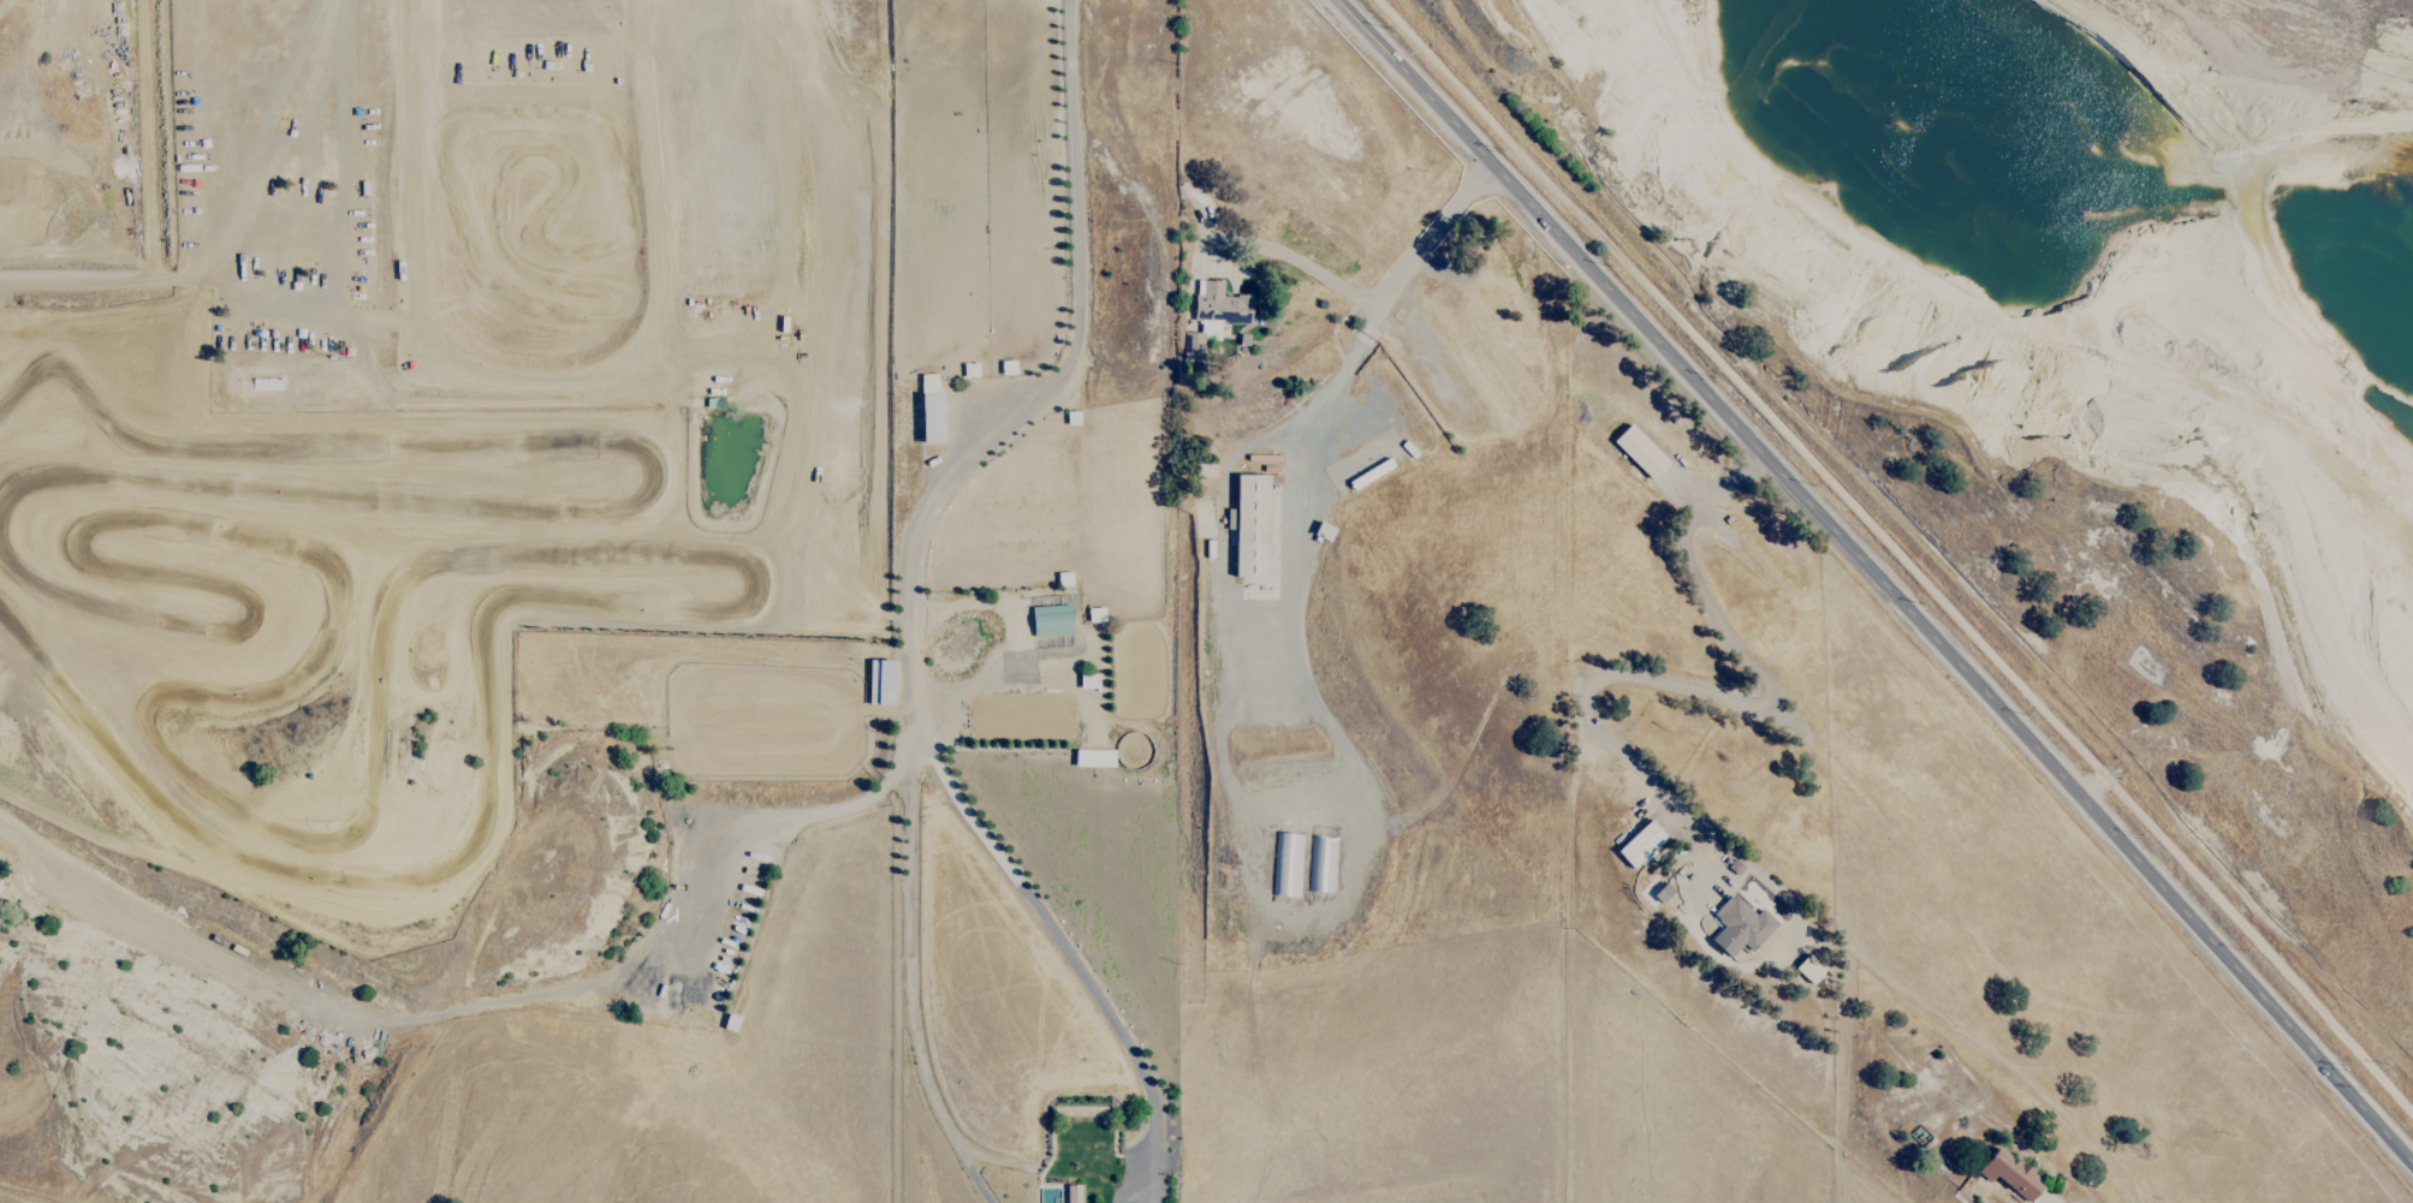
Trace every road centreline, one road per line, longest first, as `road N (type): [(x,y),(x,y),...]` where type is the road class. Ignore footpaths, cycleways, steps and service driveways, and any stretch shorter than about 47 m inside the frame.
road 1 (tertiary): [(1329,0),(1978,695),(2412,1176)]

